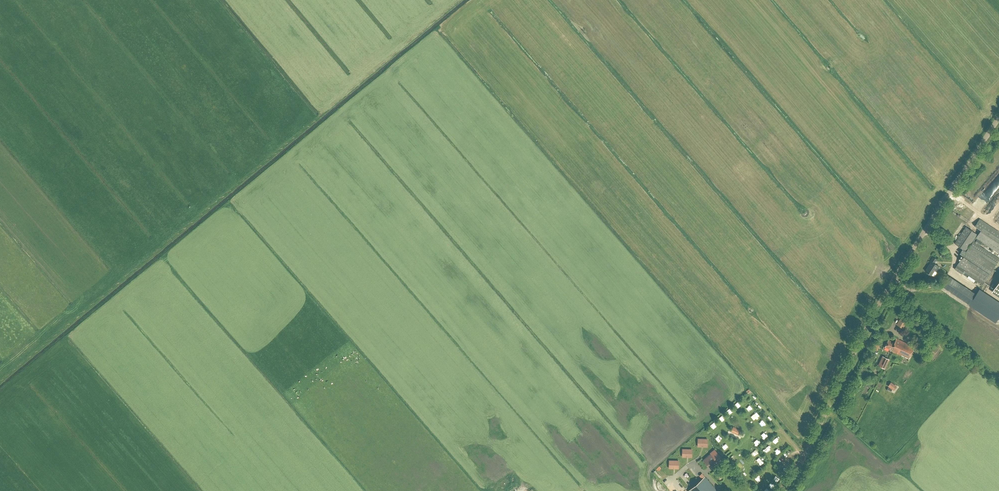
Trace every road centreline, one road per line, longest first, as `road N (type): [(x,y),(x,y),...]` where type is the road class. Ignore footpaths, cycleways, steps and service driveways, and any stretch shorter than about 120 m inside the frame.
road 1 (unclassified): [(780,490),(896,276),(998,118)]

